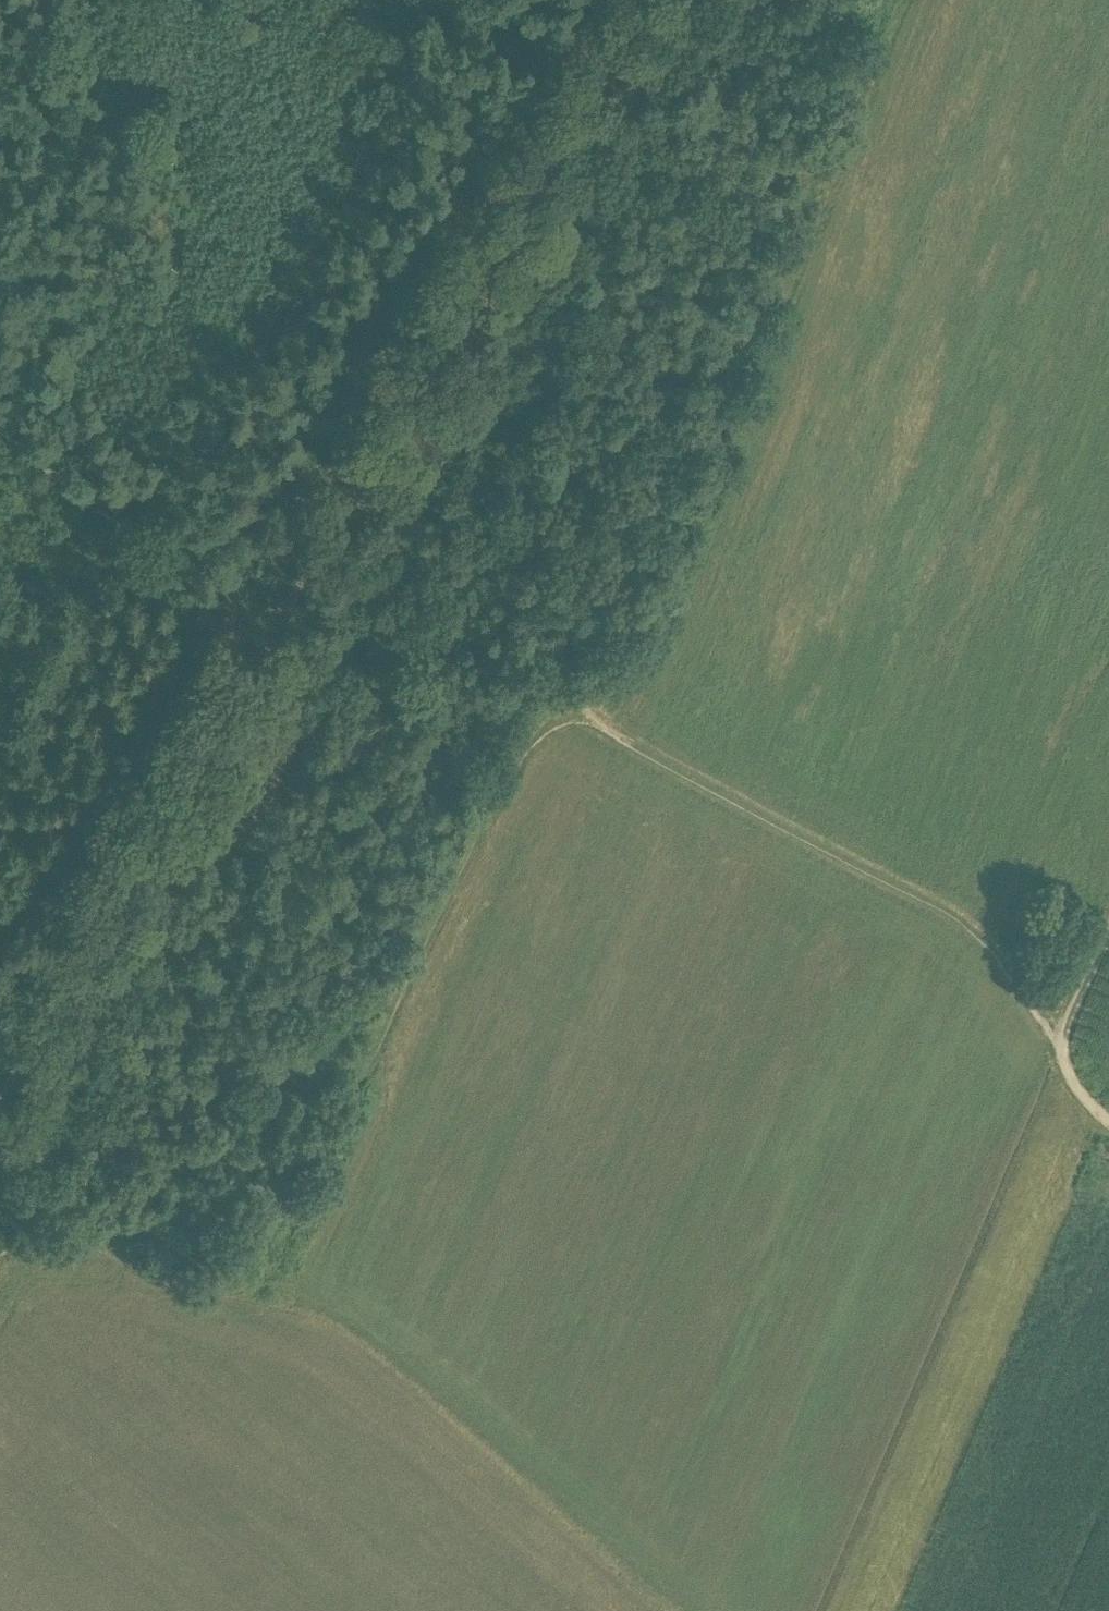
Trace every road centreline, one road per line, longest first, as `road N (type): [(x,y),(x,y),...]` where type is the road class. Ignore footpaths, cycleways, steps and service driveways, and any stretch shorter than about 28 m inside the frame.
road 1 (track): [(0,421),(160,546),(259,648),(413,594),(686,760),(1087,963),(1108,913)]
road 2 (track): [(1087,963),(1059,1067),(1108,1124)]

